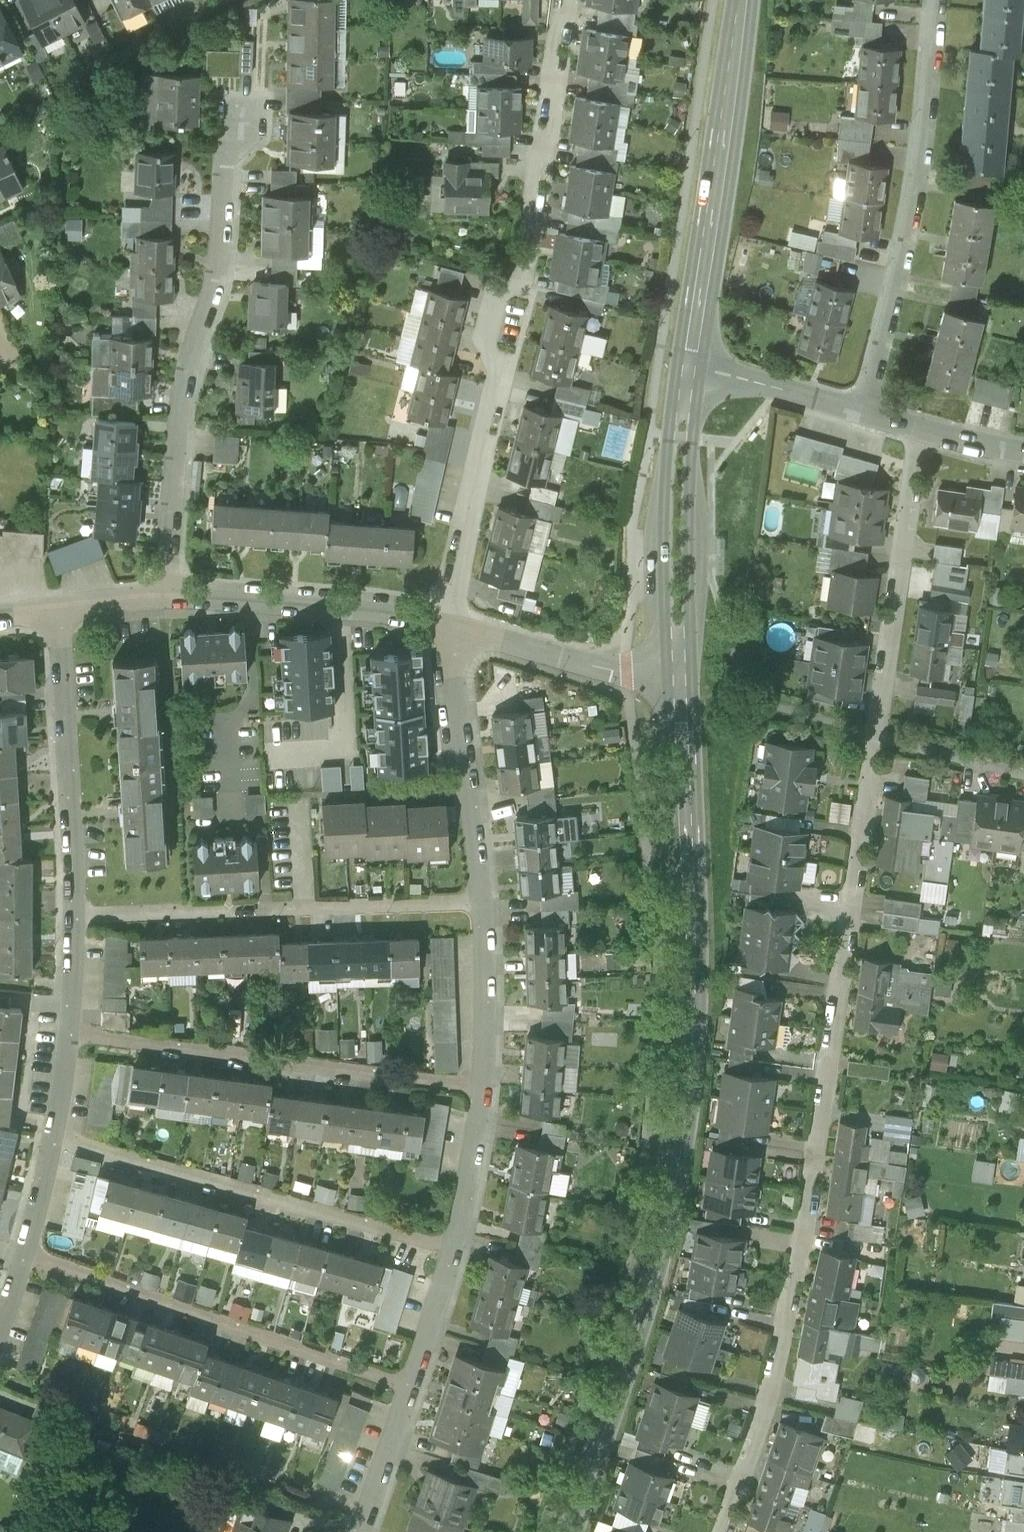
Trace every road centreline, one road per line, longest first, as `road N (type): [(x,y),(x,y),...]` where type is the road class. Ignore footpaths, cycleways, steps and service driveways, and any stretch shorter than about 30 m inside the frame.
road 1 (secondary): [(573,1531),(645,1312),(686,1130),(695,998),(679,687)]
road 2 (residential): [(724,1531),(771,1399),(806,1228),(877,734)]
road 3 (residential): [(572,0),(545,184),(457,565),(458,632)]
road 4 (residential): [(165,598),(180,410),(223,245),(235,103)]
road 5 (residential): [(60,1026),(491,1089)]
road 6 (residential): [(48,1135),(457,1249)]
road 7 (residential): [(860,411),(911,216),(939,0)]
road 8 (residential): [(415,1388),(20,1253)]
road 9 (residential): [(72,915),(486,901)]
road 10 (secondary): [(689,366),(742,0)]
road 11 (secondary): [(679,687),(677,482),(689,366)]
road 12 (residential): [(877,734),(923,427)]
road 13 (residential): [(72,915),(52,608)]
road 14 (residential): [(458,632),(359,613),(165,598)]
road 15 (residential): [(458,632),(486,901)]
road 16 (residential): [(679,687),(625,666),(458,632)]
road 17 (residential): [(486,901),(491,1089)]
road 18 (residential): [(689,366),(860,411)]
road 19 (residential): [(491,1089),(457,1249)]
road 20 (residential): [(877,734),(1023,776)]
road 21 (residential): [(415,1388),(364,1531)]
road 22 (residential): [(457,1249),(415,1388)]
road 23 (residential): [(20,1253),(48,1135)]

